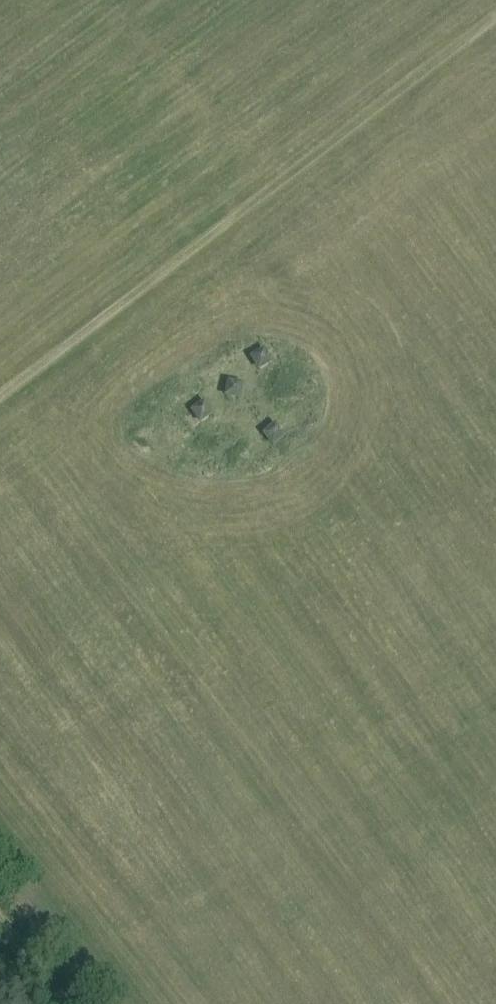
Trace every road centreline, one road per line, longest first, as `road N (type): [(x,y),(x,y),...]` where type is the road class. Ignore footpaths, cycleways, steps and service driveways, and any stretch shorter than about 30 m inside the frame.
road 1 (track): [(0,400),(495,23)]

